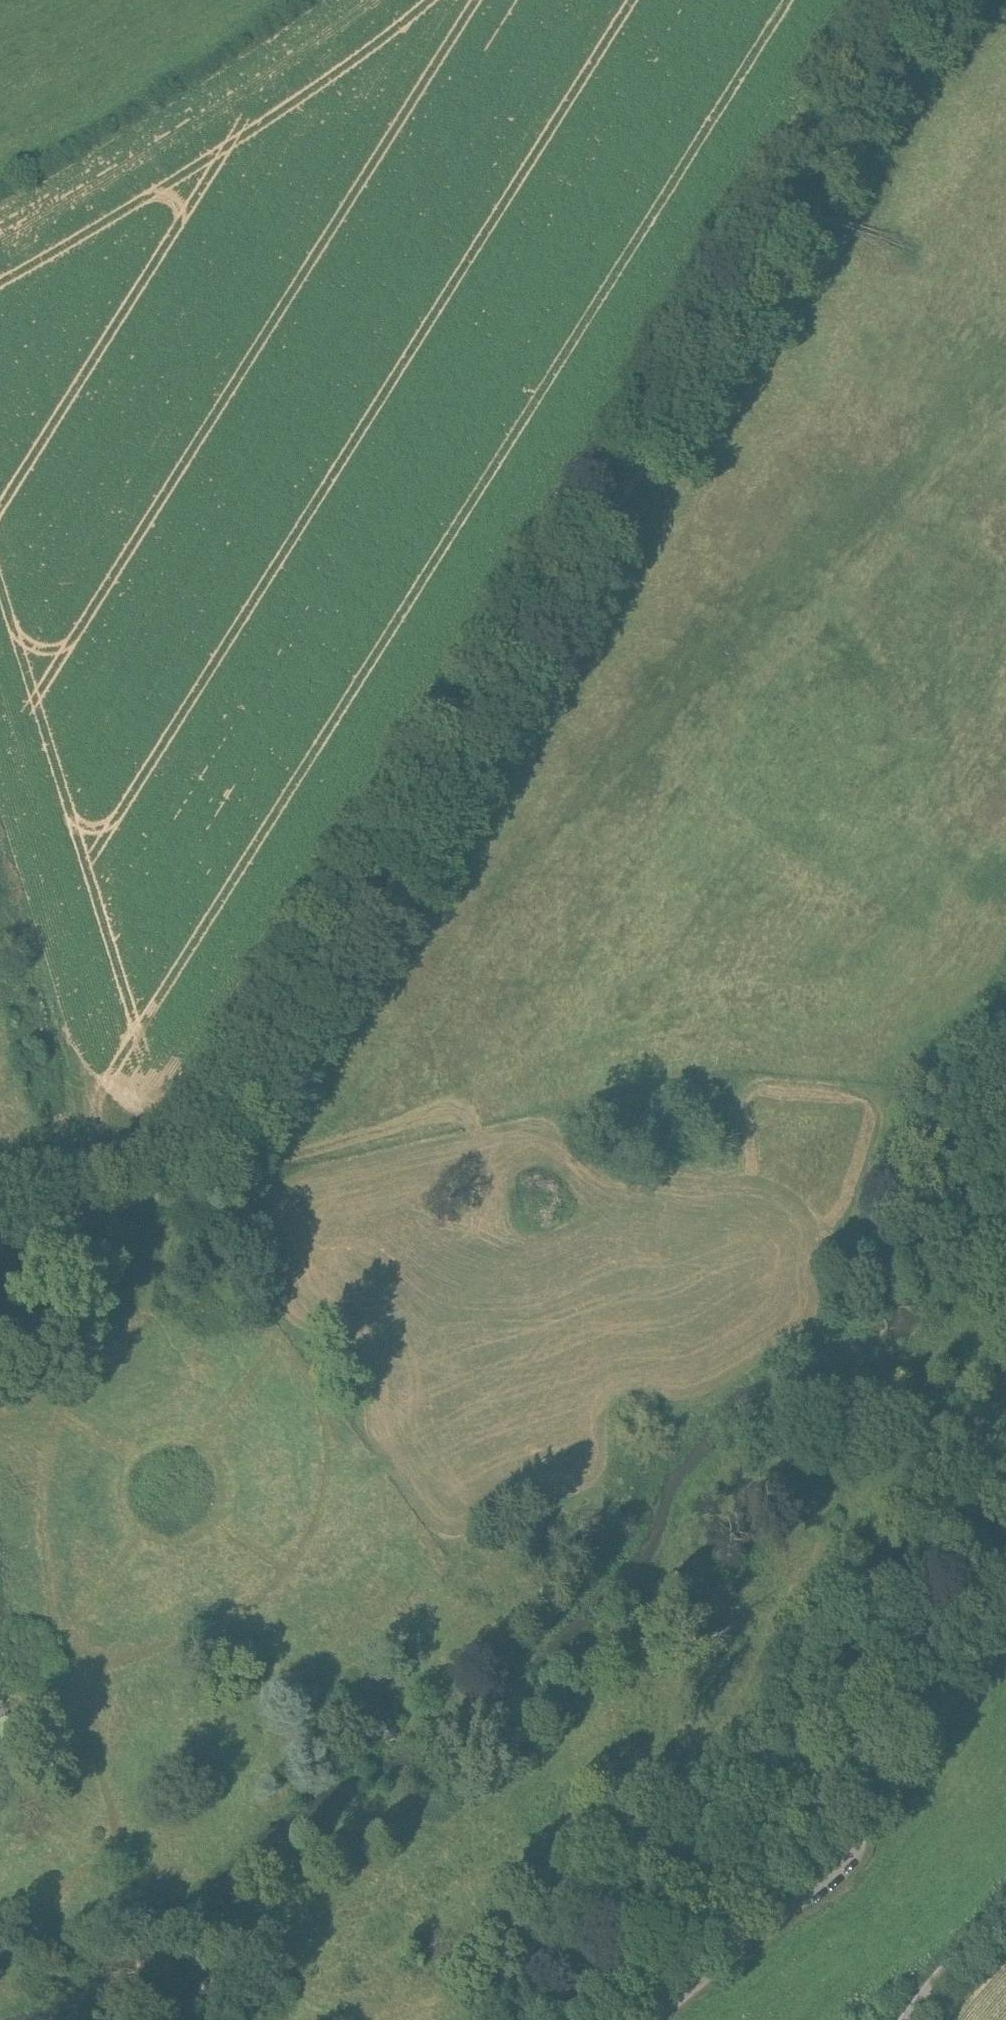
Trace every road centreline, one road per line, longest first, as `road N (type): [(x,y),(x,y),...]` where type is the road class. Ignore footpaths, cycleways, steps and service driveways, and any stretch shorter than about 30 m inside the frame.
road 1 (track): [(0,1246),(159,1194),(207,1155),(926,0)]
road 2 (unclassified): [(652,2019),(835,1866),(1005,1623)]
road 3 (unclassified): [(909,2019),(1005,1909)]

